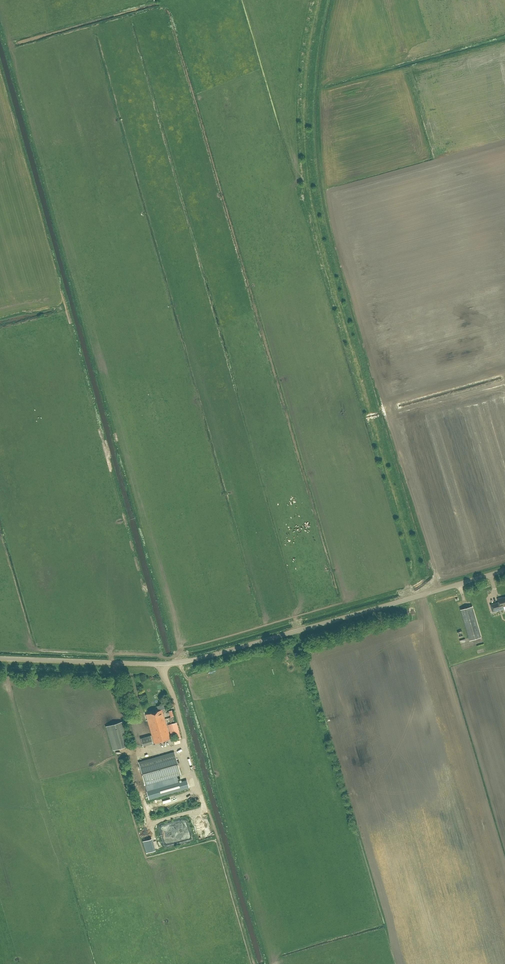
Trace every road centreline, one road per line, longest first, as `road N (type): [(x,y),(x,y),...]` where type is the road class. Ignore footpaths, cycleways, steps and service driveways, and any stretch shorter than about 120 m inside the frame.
road 1 (unclassified): [(0,658),(199,659),(504,570)]

